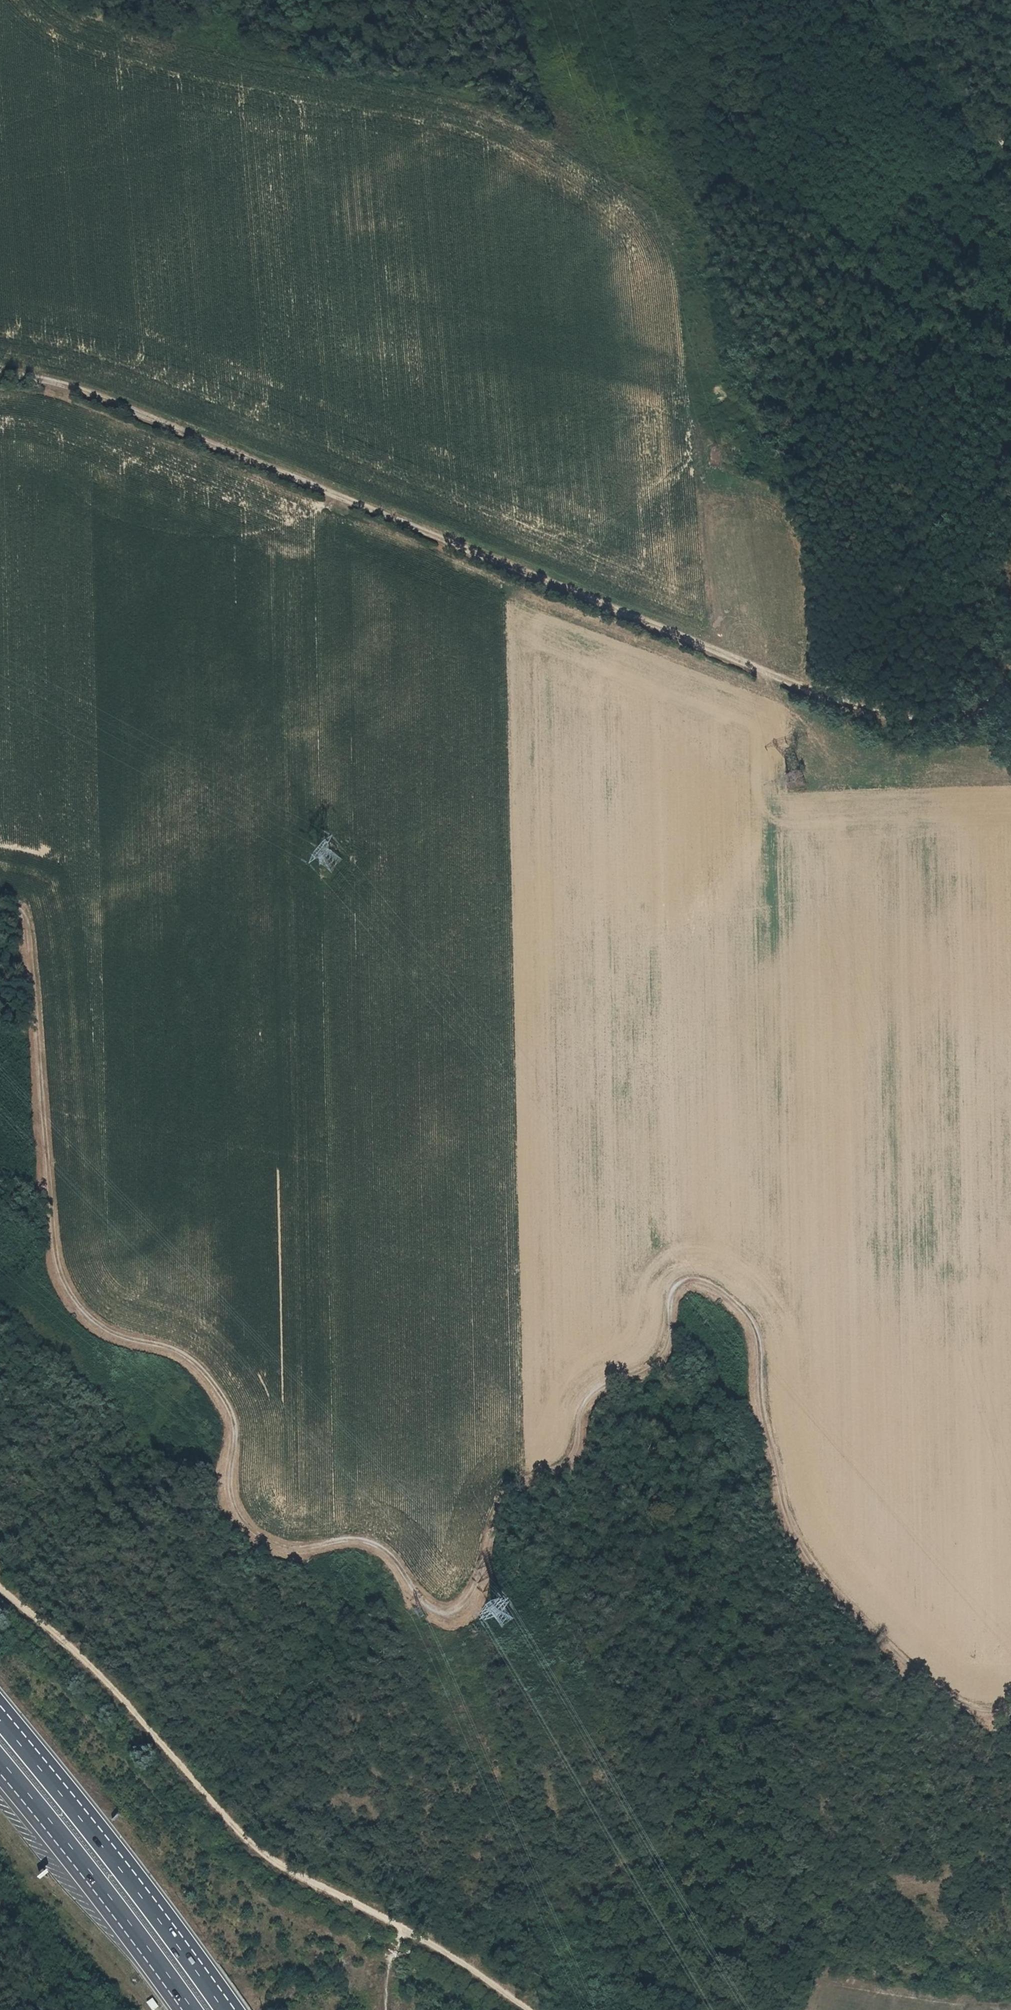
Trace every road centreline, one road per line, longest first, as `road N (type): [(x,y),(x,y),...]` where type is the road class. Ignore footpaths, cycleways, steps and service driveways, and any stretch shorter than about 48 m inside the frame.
road 1 (track): [(0,905),(18,909),(30,936),(57,1263),(66,1284),(101,1327),(190,1357),(229,1402),(237,1430),(230,1479),(236,1510),(251,1531),(296,1549),(345,1538),(370,1542),(423,1600),(439,1611),(459,1608),(475,1589),(503,1499),(577,1452),(581,1411),(595,1391),(658,1363),(670,1343),(673,1292),(689,1278),(705,1280),(750,1319),(761,1341),(762,1413),(792,1529),(827,1582),(937,1688),(967,1706),(999,1711),(1010,1703)]
road 2 (track): [(0,379),(88,393),(882,716),(913,721),(972,711),(994,694),(1010,664)]
road 3 (track): [(527,2009),(416,1936),(268,1857),(103,1675),(0,1585)]
road 4 (motorway): [(230,2009),(0,1712)]
road 5 (motorway): [(0,1766),(187,2009)]

